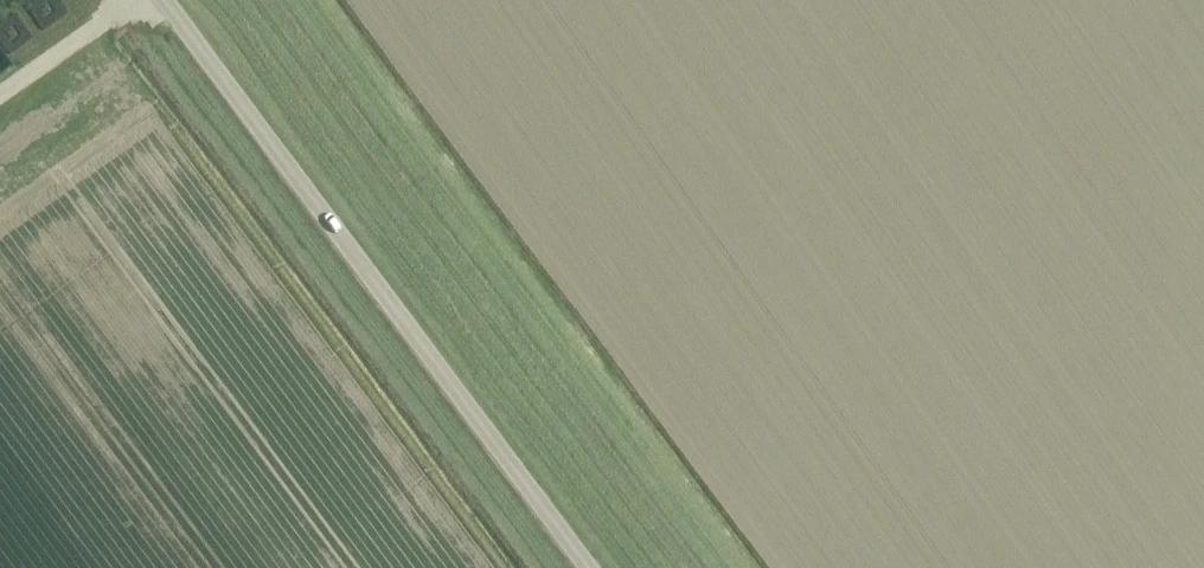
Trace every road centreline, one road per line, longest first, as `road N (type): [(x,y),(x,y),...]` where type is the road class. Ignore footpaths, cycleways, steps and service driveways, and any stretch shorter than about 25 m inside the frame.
road 1 (unclassified): [(591,567),(167,0)]

